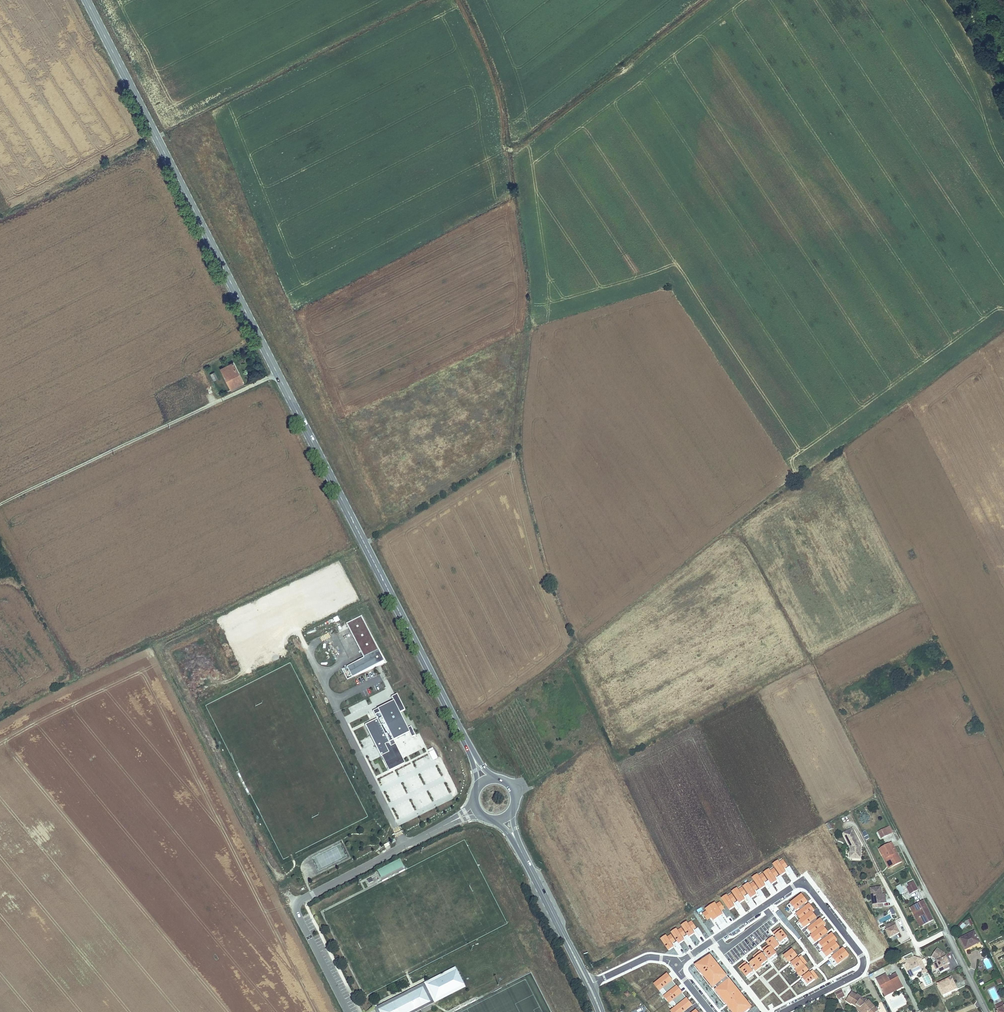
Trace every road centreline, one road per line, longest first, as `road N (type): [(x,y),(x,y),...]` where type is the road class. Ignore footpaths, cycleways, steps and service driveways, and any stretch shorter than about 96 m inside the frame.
road 1 (secondary): [(463,732),(88,0)]
road 2 (track): [(463,732),(734,522),(897,831)]
road 3 (track): [(710,0),(512,150),(504,147),(498,95),(458,0)]
road 4 (track): [(734,522),(1003,332)]
road 5 (residential): [(783,1011),(863,967),(807,885),(713,940)]
road 6 (residential): [(897,831),(988,1011)]
road 7 (secondary): [(589,985),(527,865)]

